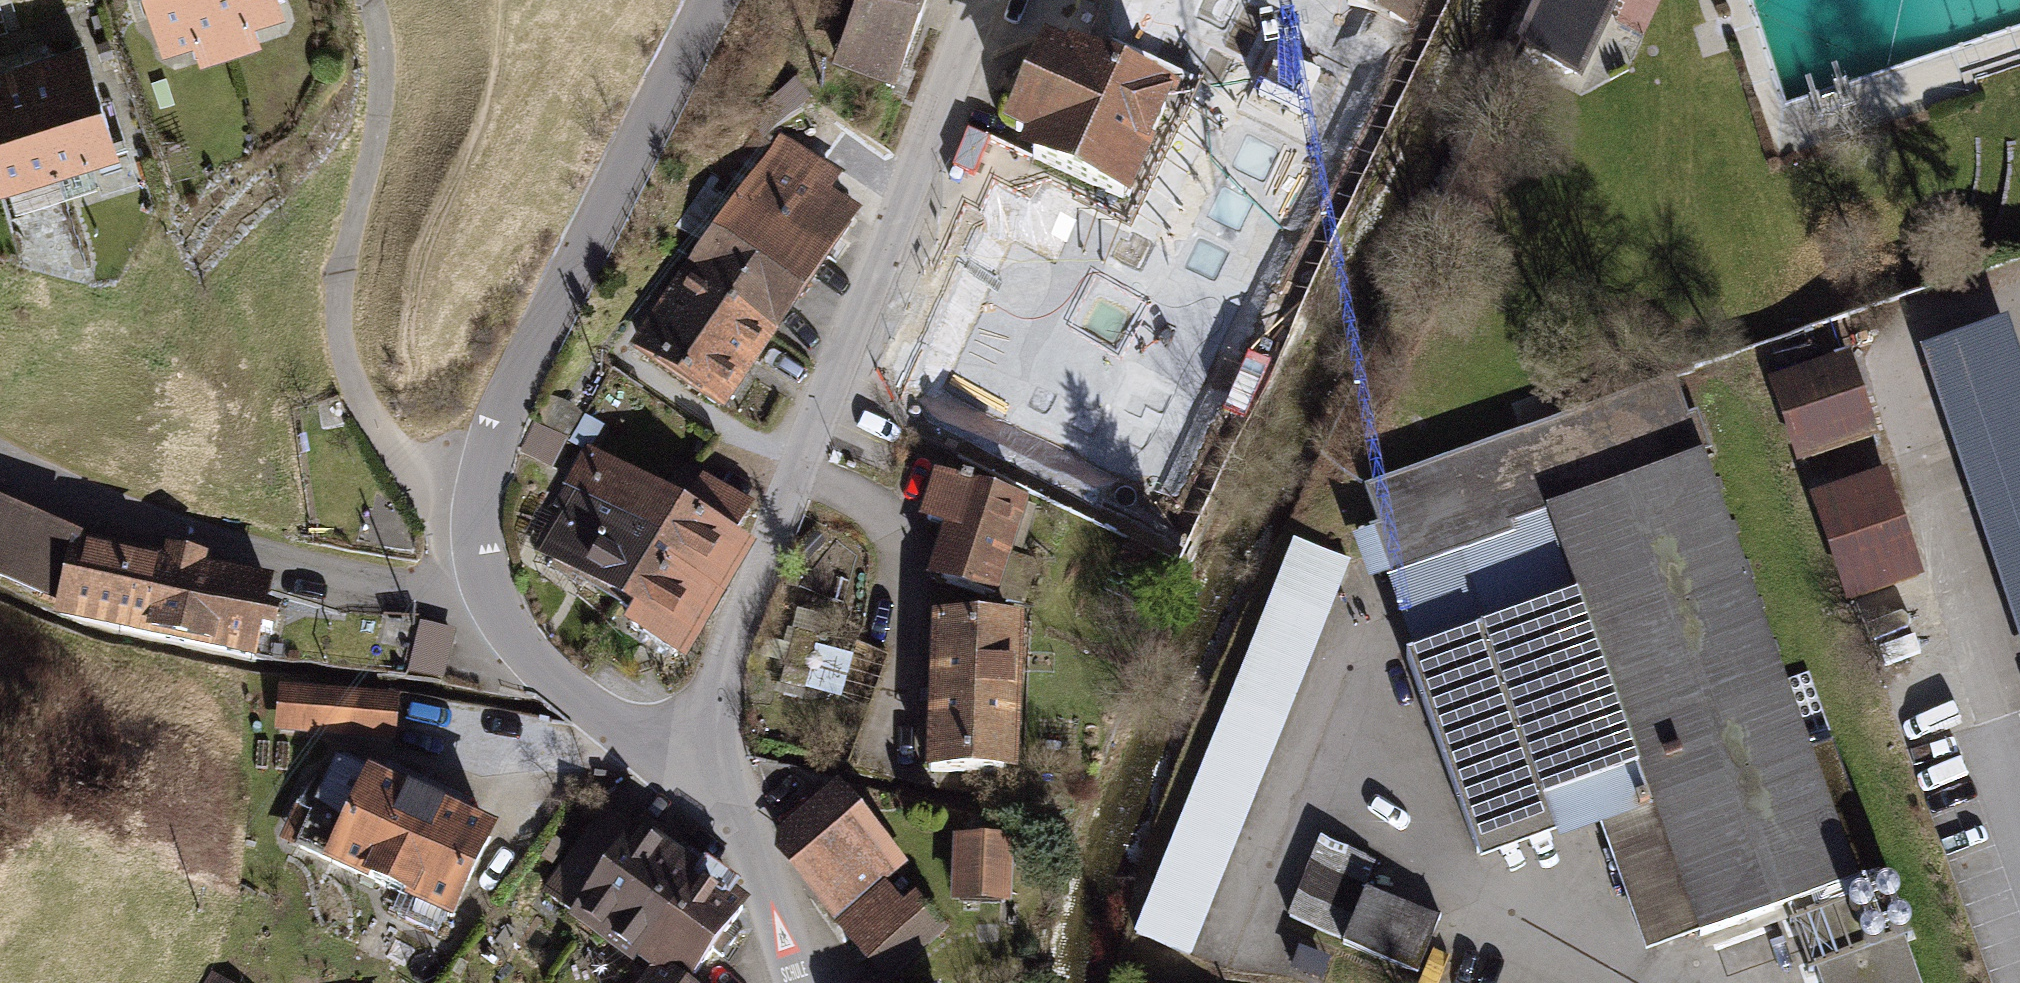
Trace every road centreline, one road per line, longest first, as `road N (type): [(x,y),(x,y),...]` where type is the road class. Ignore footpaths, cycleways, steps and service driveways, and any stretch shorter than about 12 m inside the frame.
road 1 (residential): [(682,783),(486,616),(469,540),(485,465),(711,0)]
road 2 (residential): [(682,783),(719,668),(985,0)]
road 3 (track): [(368,0),(379,84),(337,287),(342,352),(486,616)]
road 4 (residential): [(794,982),(727,826),(682,783)]

